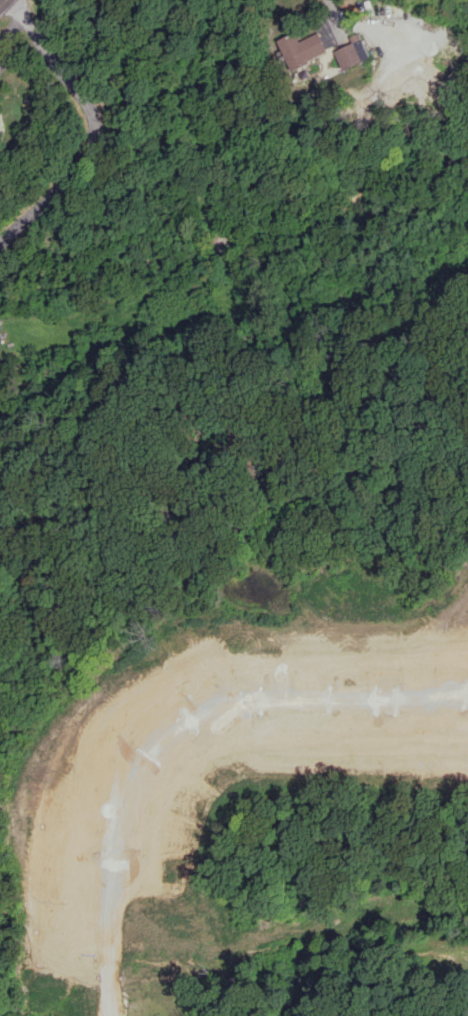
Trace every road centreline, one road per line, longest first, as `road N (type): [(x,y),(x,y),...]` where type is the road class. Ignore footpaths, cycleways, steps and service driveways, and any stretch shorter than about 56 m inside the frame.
road 1 (residential): [(112,1015),(113,942),(155,796),(186,758),(250,705),(467,699)]
road 2 (residential): [(0,240),(83,174),(99,126),(10,0)]

